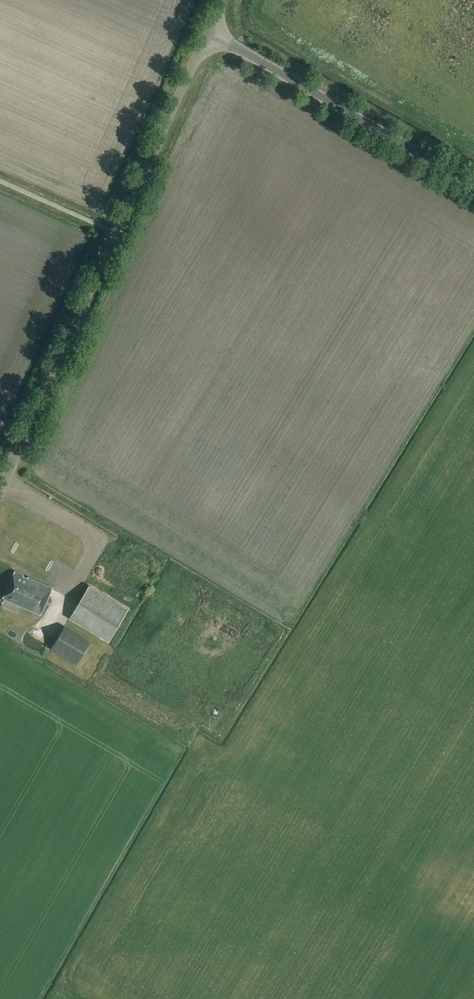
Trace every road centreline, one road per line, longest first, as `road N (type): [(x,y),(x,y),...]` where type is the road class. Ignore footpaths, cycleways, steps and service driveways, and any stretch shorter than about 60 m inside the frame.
road 1 (tertiary): [(0,492),(211,31)]
road 2 (tertiary): [(473,182),(211,31)]

